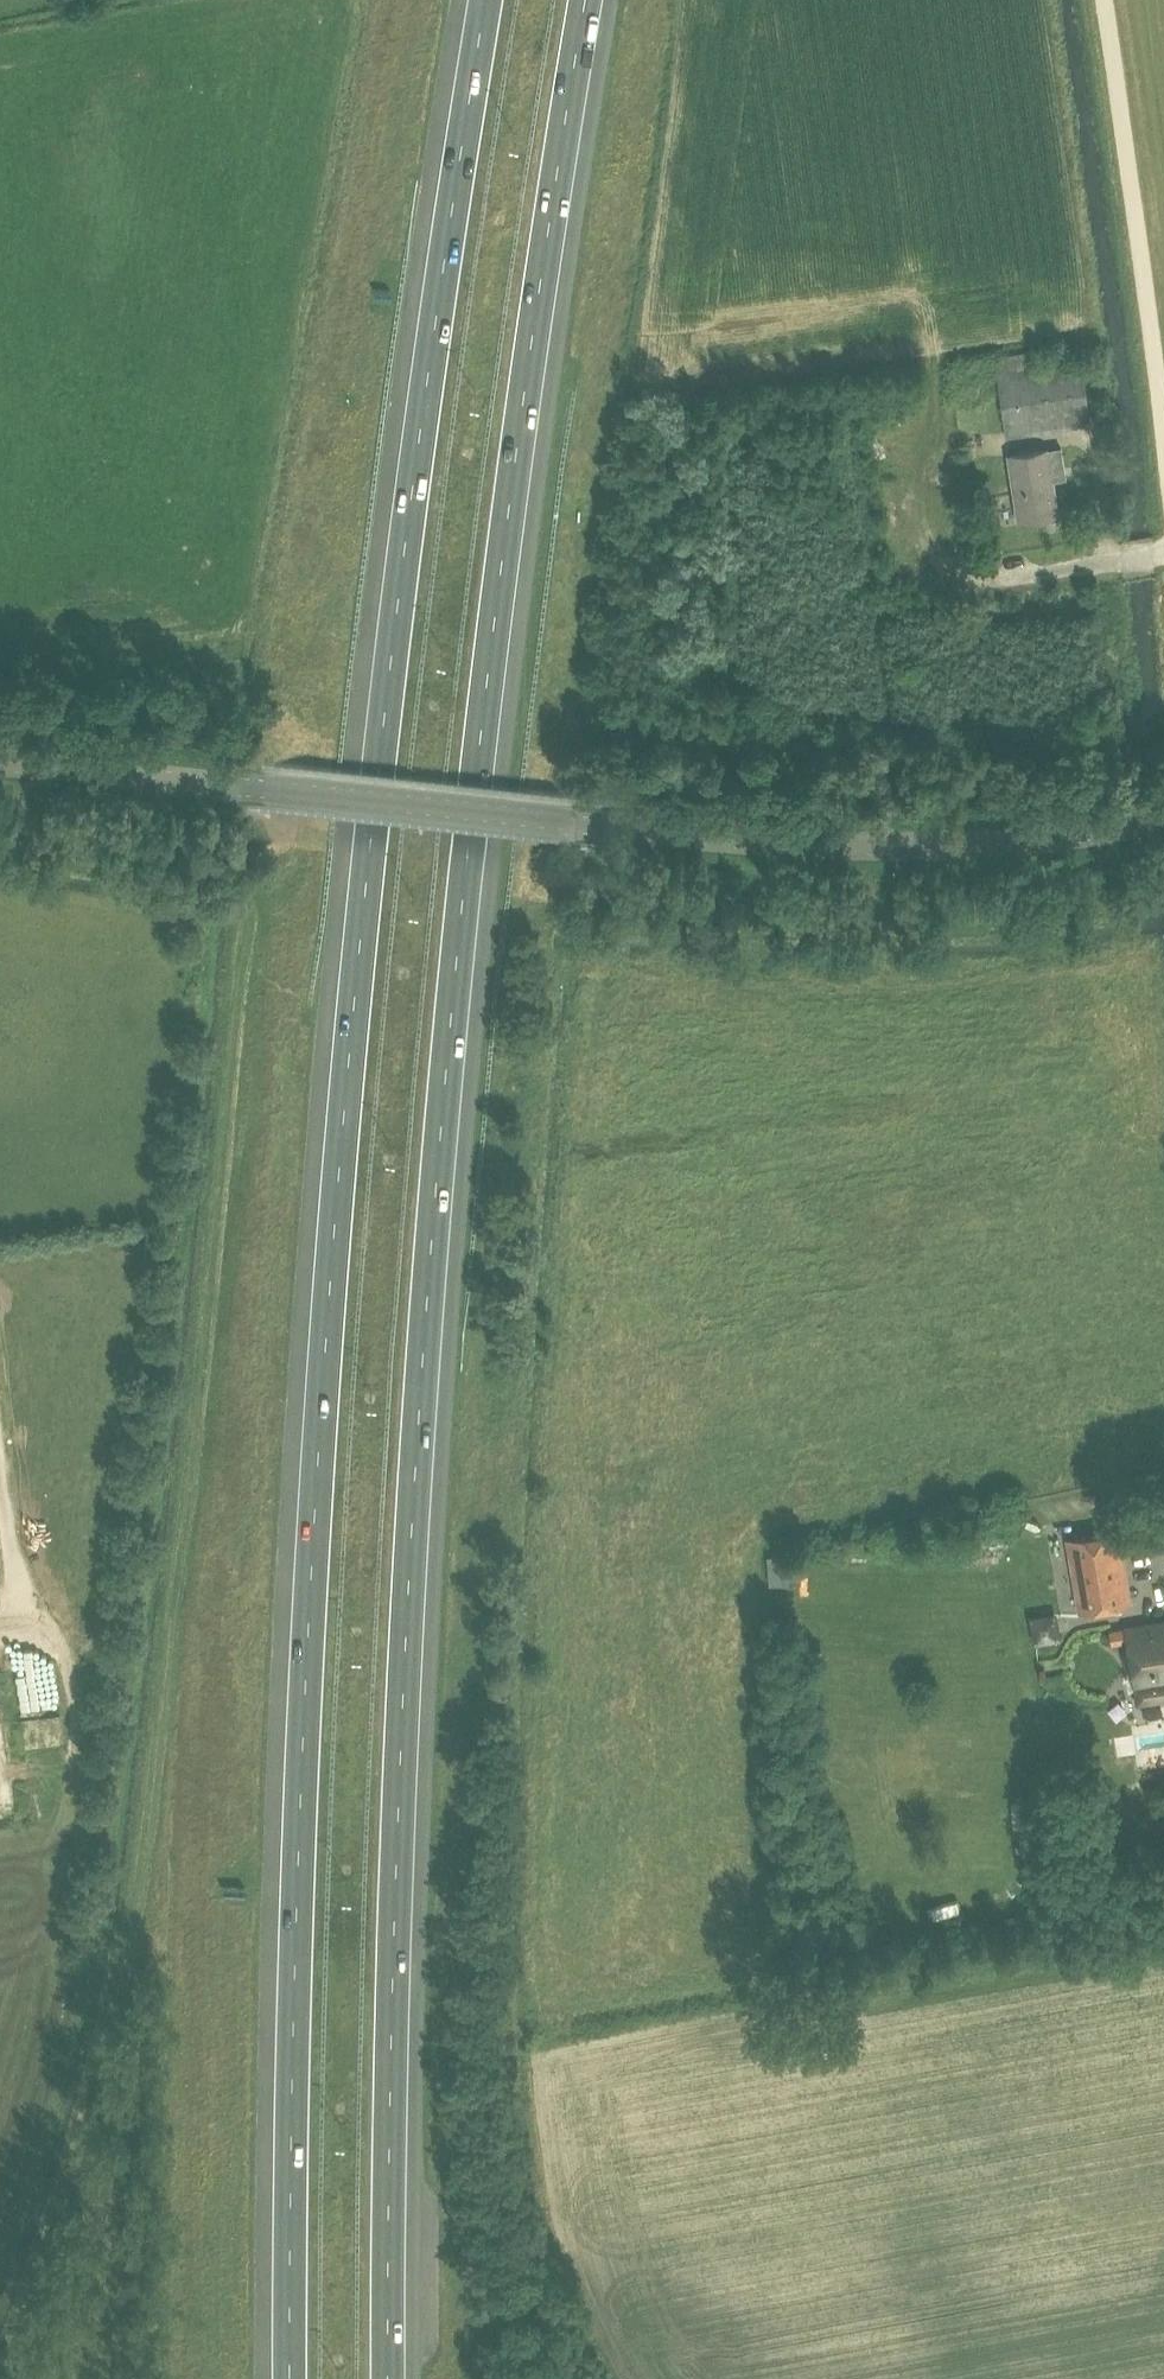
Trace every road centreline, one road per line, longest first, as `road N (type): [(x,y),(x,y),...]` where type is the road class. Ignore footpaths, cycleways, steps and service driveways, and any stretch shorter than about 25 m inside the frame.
road 1 (motorway): [(394,2378),(407,1685),(459,987),(541,326),(596,0)]
road 2 (motorway): [(475,0),(373,656),(317,1251),(282,1968),(284,2378)]
road 3 (unclassified): [(1163,822),(1087,838),(856,848),(597,833),(244,794)]
road 4 (track): [(1163,429),(1103,0)]
road 5 (unclassified): [(0,762),(244,794)]
road 6 (unclassified): [(1163,552),(971,580)]

